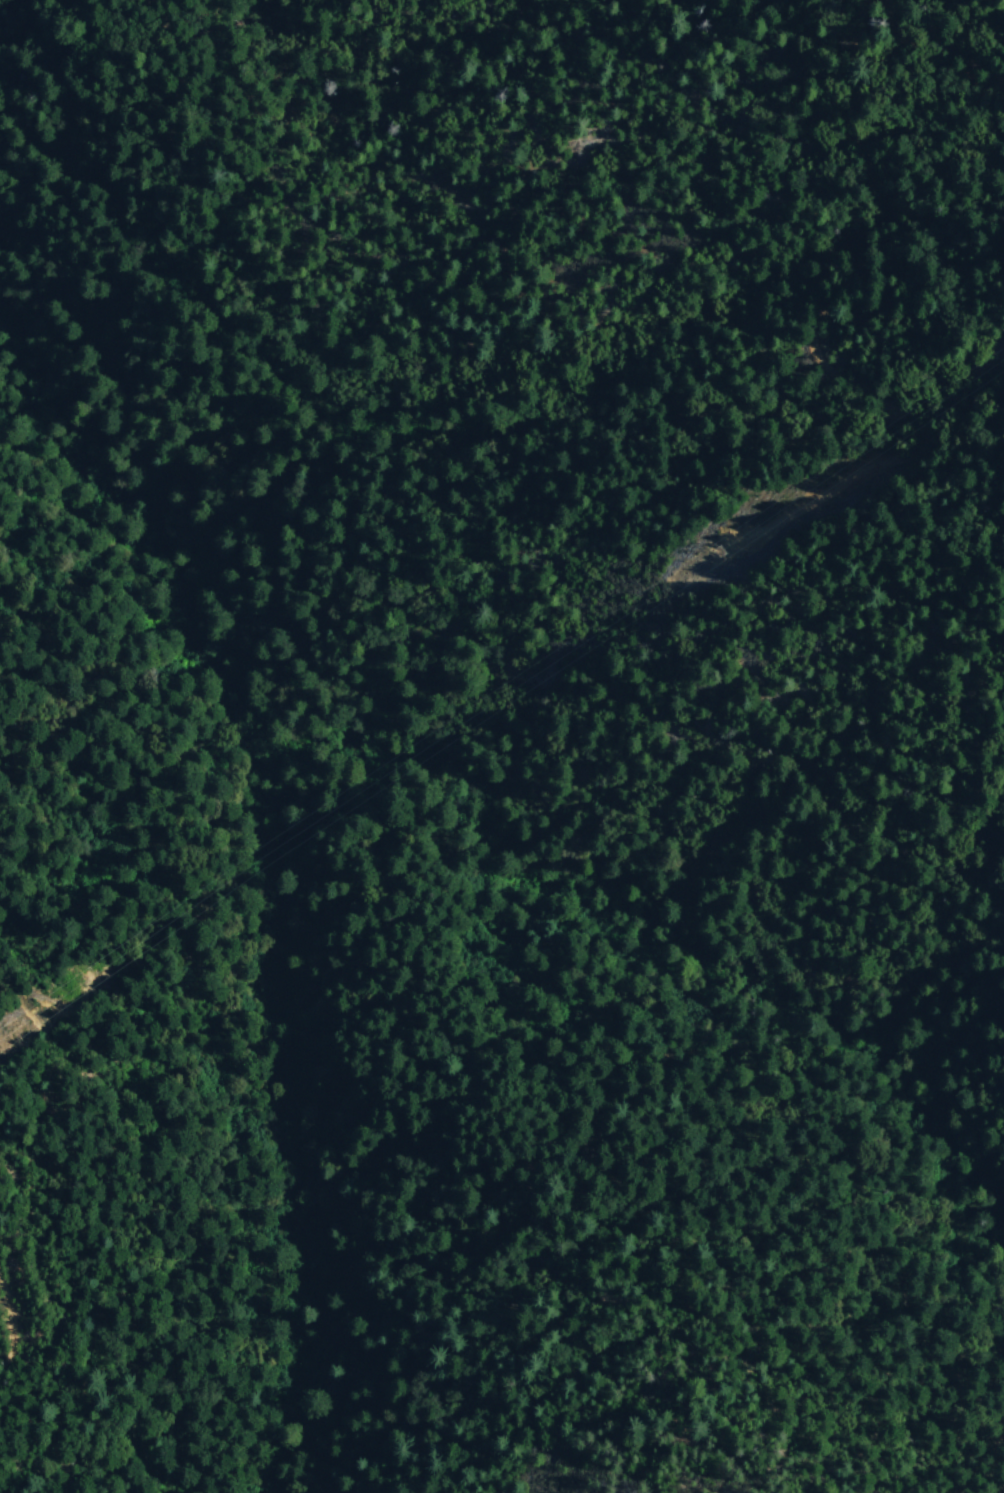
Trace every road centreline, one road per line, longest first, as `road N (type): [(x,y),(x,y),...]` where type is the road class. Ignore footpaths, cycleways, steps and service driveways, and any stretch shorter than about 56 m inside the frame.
road 1 (residential): [(1003,99),(933,44),(917,0)]

